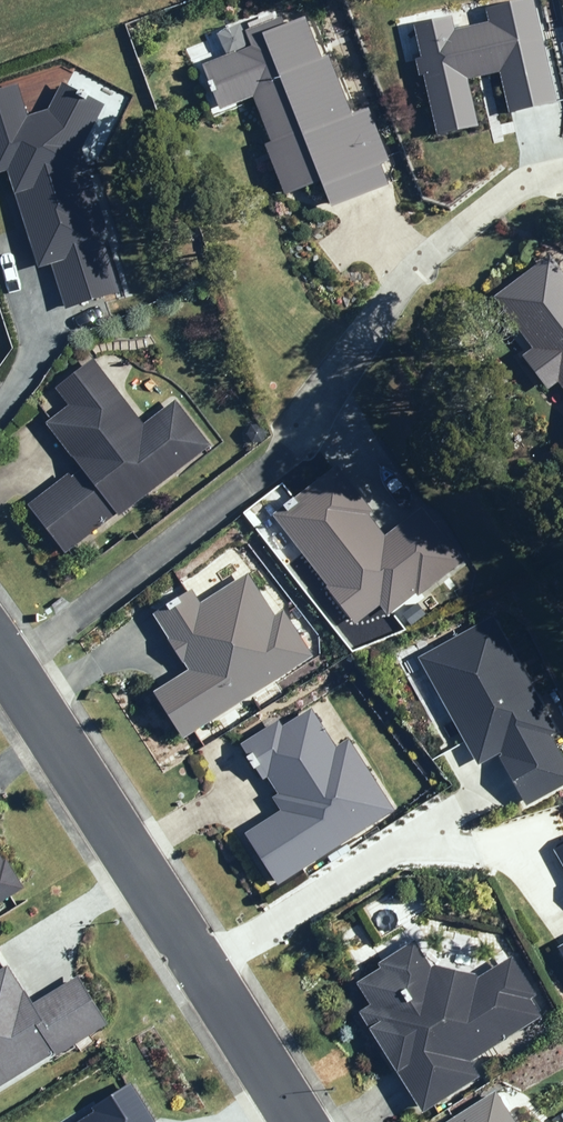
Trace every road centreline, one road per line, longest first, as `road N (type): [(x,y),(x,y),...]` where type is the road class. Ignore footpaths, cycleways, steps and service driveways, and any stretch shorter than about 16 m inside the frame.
road 1 (residential): [(0,643),(298,1121)]

